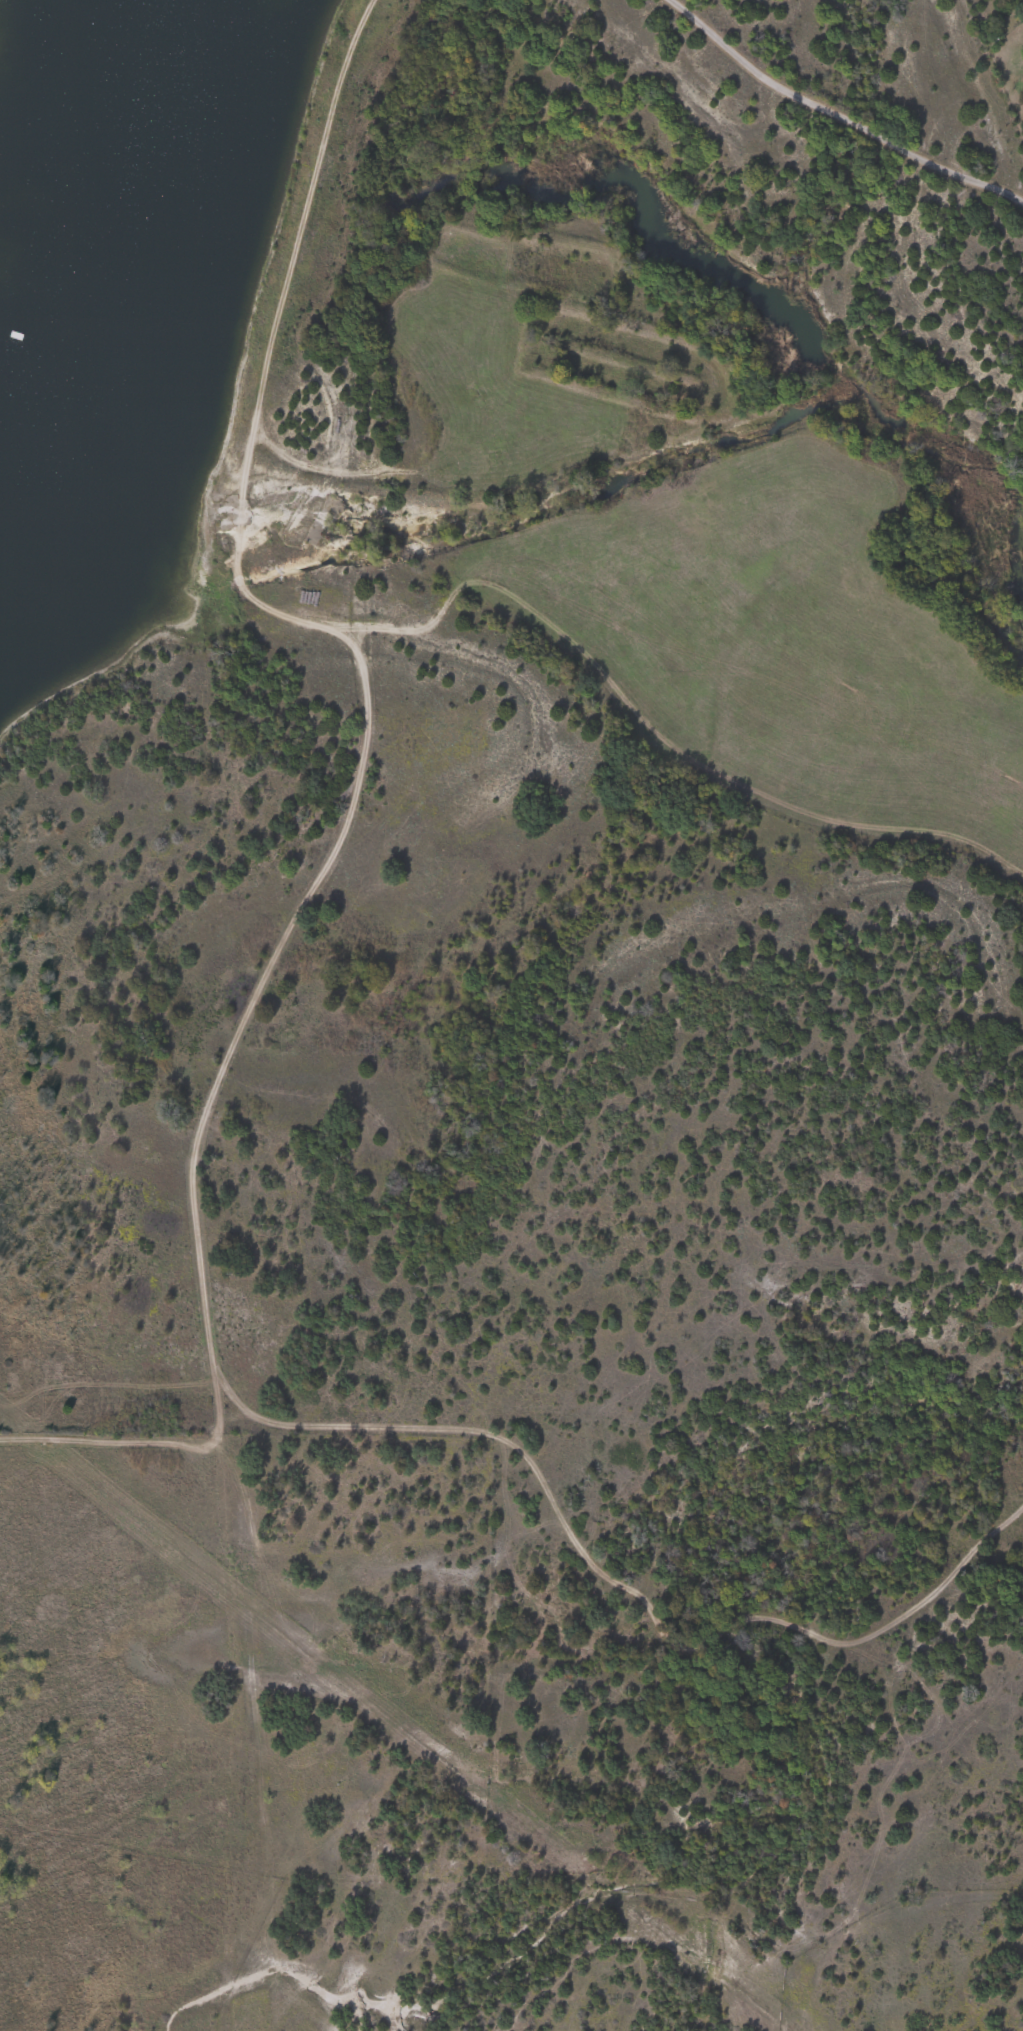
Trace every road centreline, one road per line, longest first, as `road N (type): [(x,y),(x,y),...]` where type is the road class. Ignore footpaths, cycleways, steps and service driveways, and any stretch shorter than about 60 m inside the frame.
road 1 (residential): [(0,1366),(189,1252),(189,1131),(329,848),(360,727),(354,675),(331,636),(242,599),(230,574),(233,493),(325,102),(367,0)]
road 2 (residential): [(665,0),(785,96),(1022,203)]
road 3 (residential): [(243,1425),(0,1407)]

